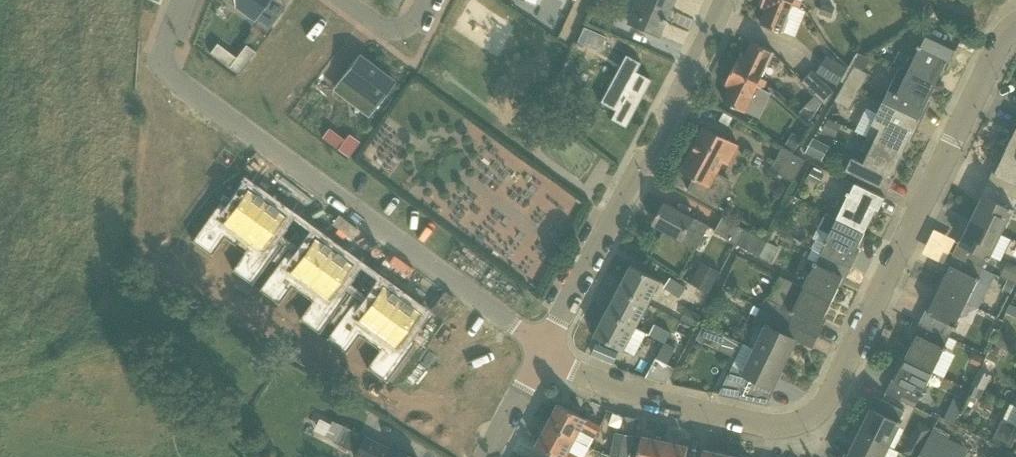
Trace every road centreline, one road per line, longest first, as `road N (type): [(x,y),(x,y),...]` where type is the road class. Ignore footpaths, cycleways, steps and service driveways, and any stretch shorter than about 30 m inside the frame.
road 1 (residential): [(554,361),(648,402),(779,432),(810,427),(837,400),(1000,47),(1015,31)]
road 2 (residential): [(554,361),(155,65),(181,0)]
road 3 (residential): [(554,361),(554,330),(723,0)]
road 4 (residential): [(487,456),(527,380),(554,361)]

